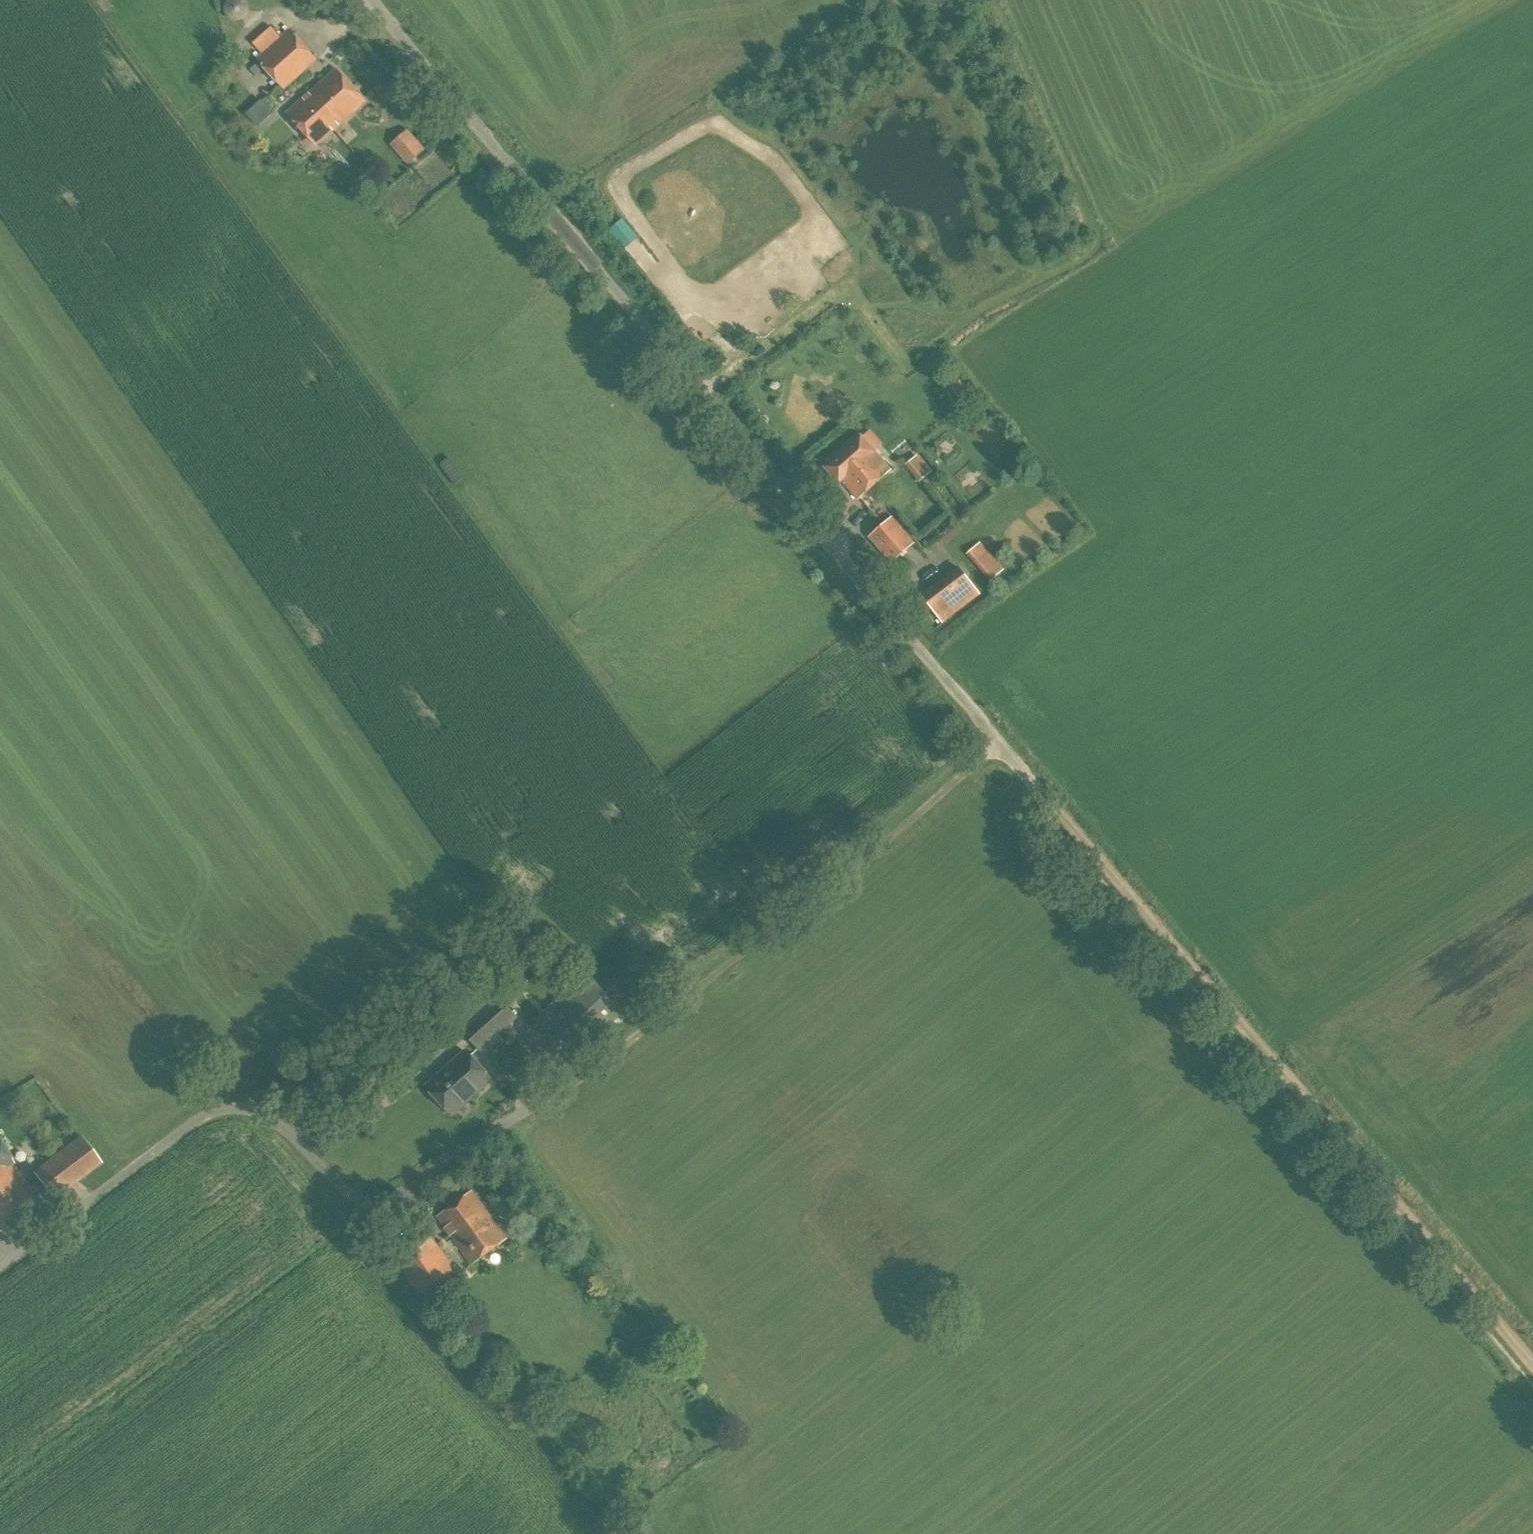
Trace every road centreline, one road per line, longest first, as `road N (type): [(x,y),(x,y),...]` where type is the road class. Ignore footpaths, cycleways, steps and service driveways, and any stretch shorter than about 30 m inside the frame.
road 1 (unclassified): [(999,745),(383,0)]
road 2 (track): [(1532,1368),(999,745)]

